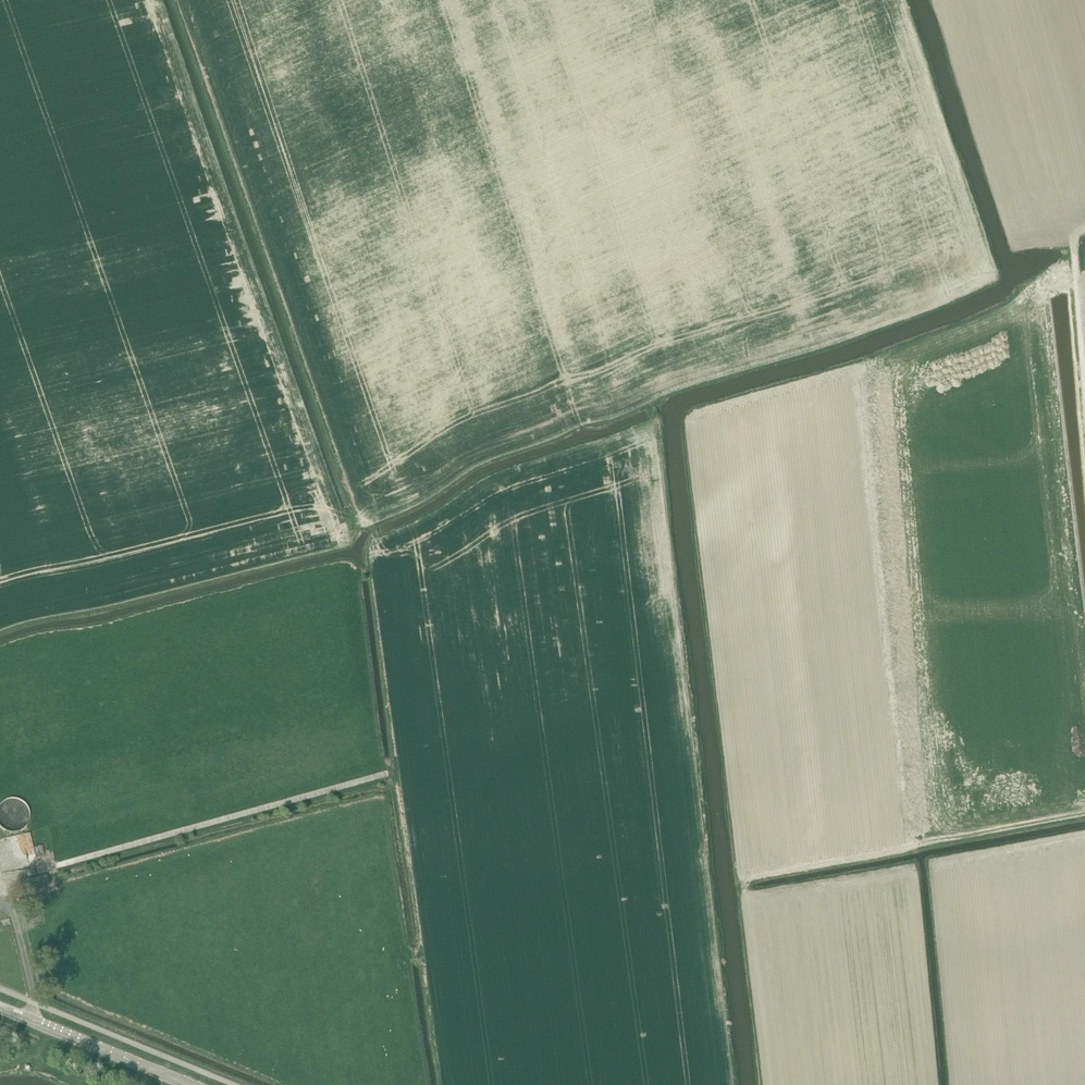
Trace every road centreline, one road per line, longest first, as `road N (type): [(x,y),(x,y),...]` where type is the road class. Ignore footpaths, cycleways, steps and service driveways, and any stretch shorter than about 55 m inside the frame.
road 1 (track): [(387,774),(0,883)]
road 2 (secondary): [(190,1084),(0,1009)]
road 3 (track): [(1084,377),(1074,242)]

